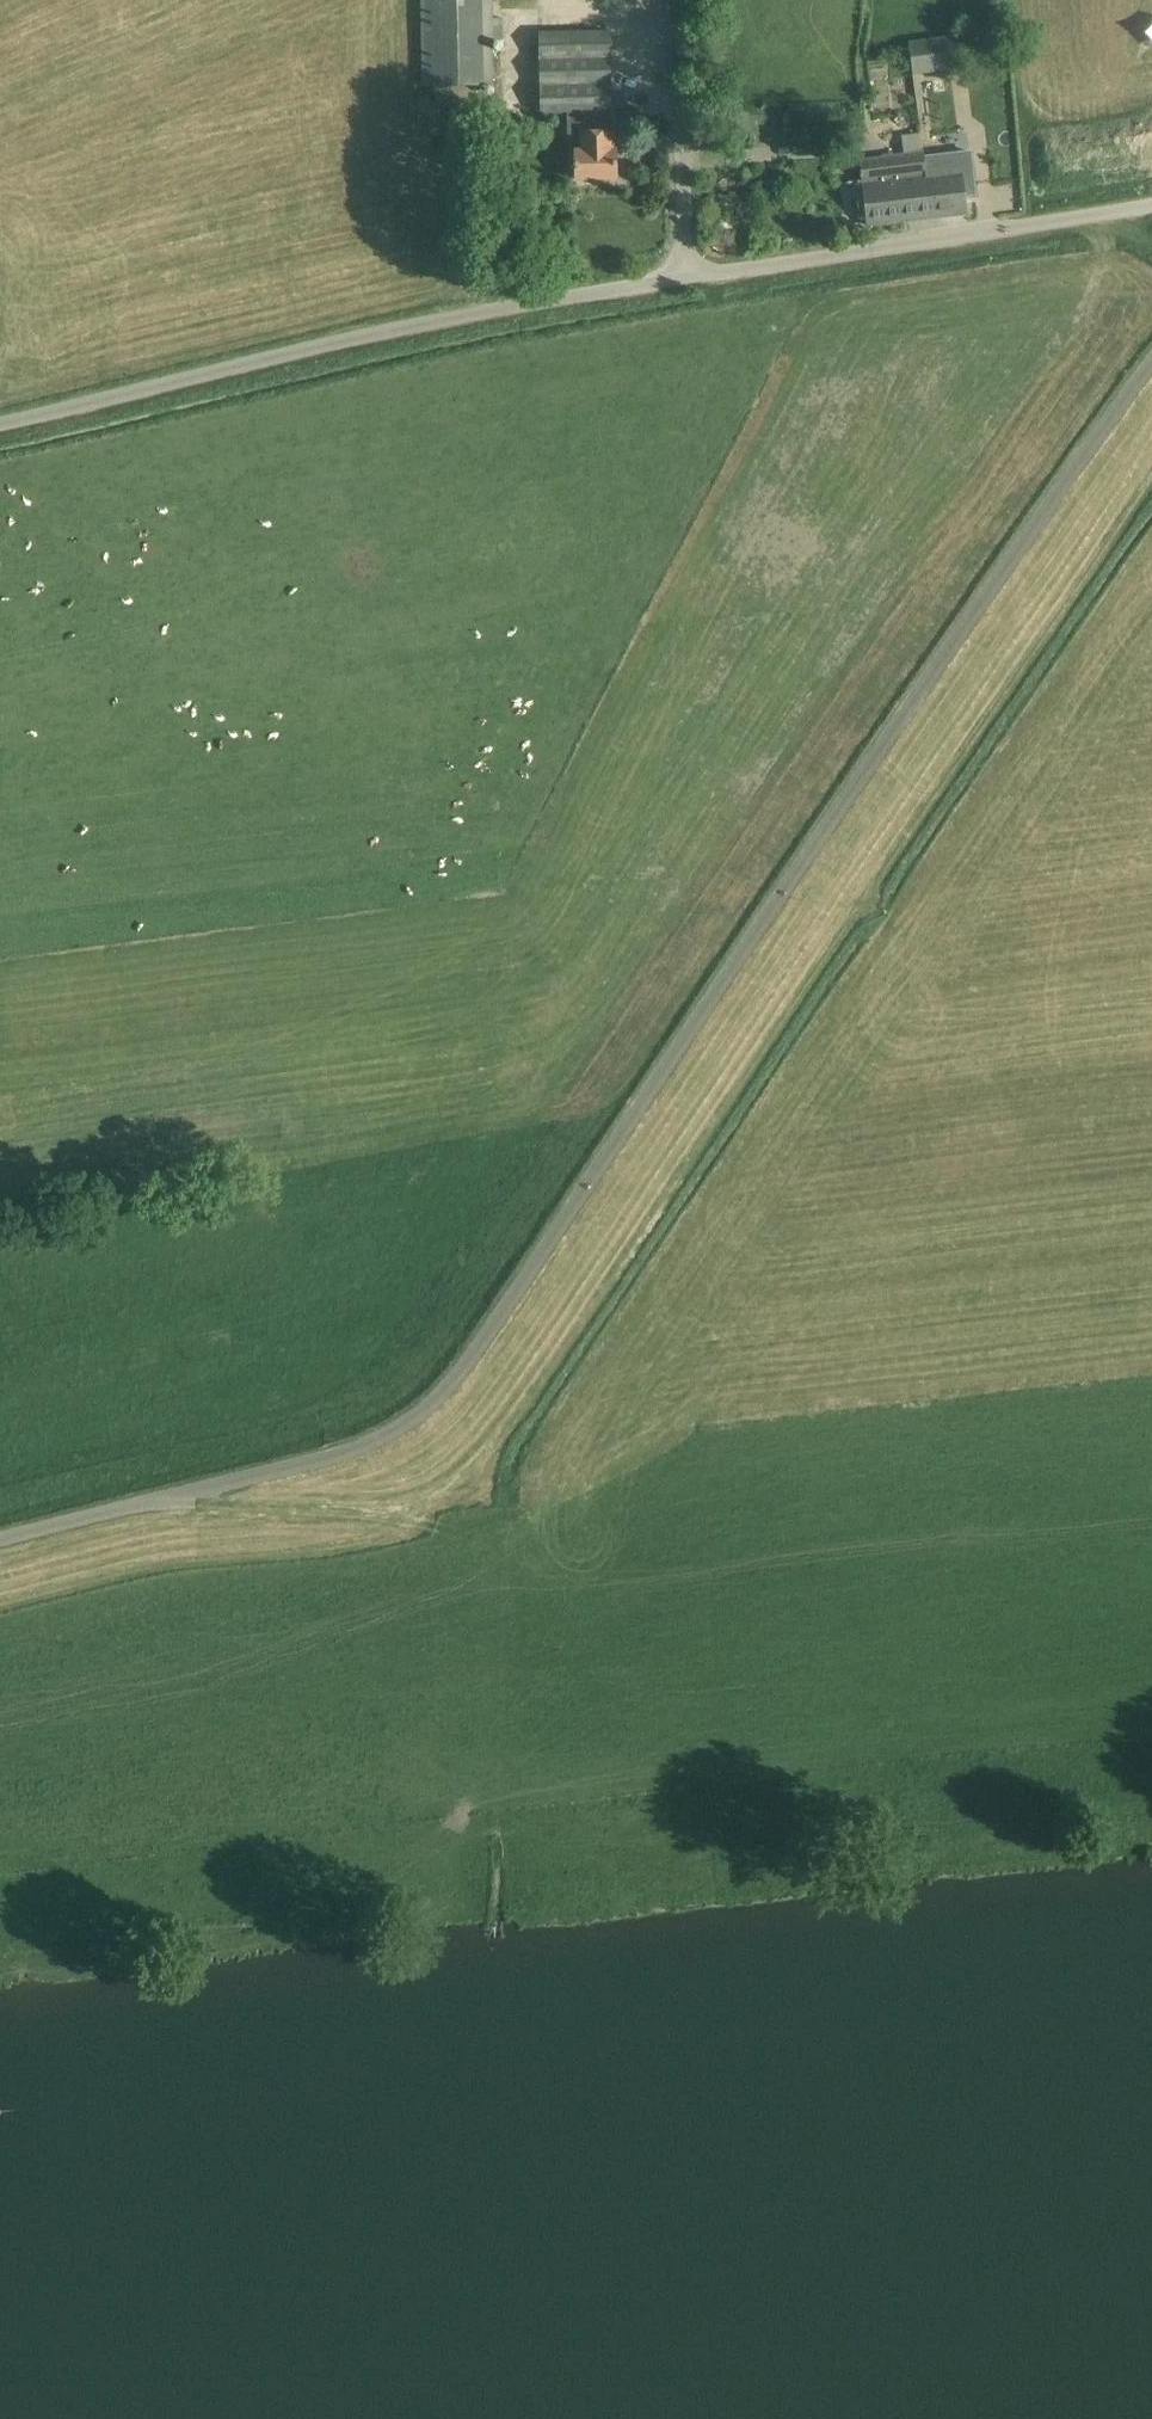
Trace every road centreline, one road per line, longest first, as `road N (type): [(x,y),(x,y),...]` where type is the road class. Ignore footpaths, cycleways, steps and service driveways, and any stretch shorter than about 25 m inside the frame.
road 1 (unclassified): [(0,1543),(352,1452),(437,1400),(1151,367)]
road 2 (unclassified): [(0,426),(498,312),(686,279)]
road 3 (unclassified): [(686,279),(1151,207)]
road 4 (unclassified): [(686,279),(676,0)]
road 5 (track): [(174,1499),(375,1515)]

